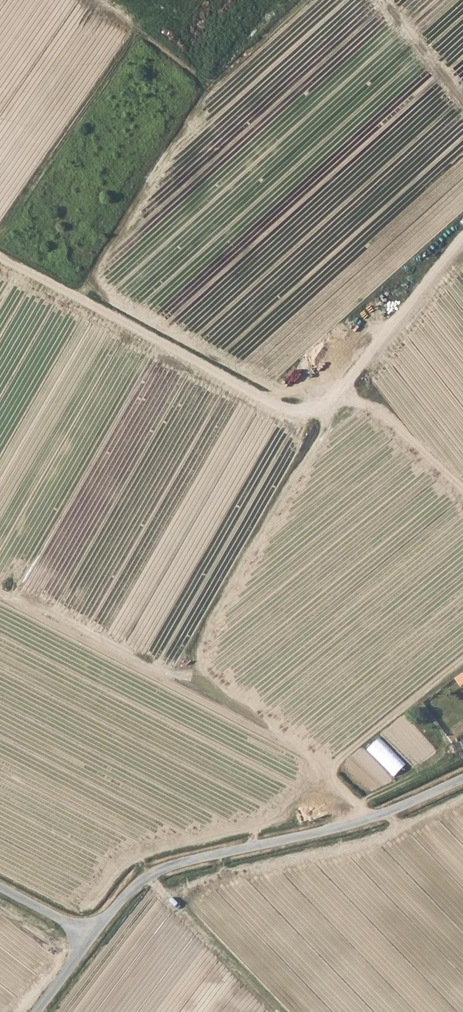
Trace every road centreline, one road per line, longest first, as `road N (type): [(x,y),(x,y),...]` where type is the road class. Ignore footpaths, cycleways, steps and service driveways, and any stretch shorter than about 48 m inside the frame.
road 1 (track): [(0,258),(265,401),(301,412),(337,396),(462,238)]
road 2 (unclassified): [(90,936),(134,883),(160,868),(368,819),(462,775)]
road 3 (track): [(300,0),(211,84),(75,298)]
road 4 (track): [(381,0),(462,105)]

